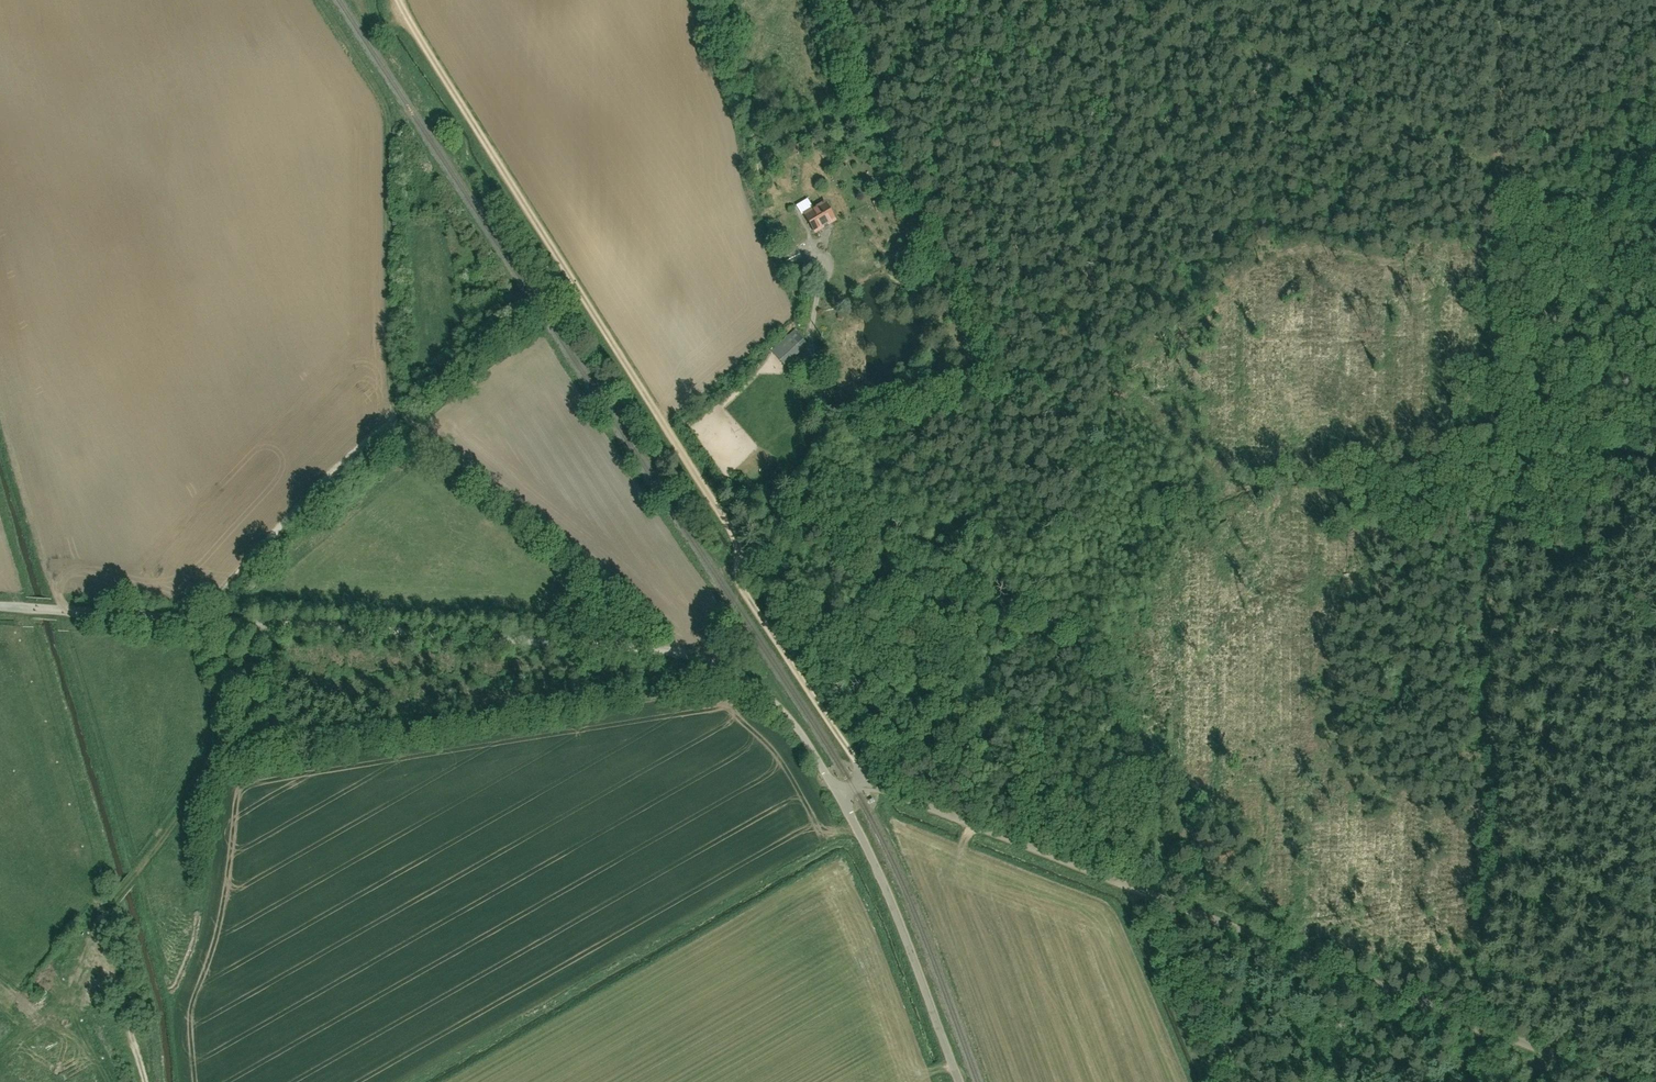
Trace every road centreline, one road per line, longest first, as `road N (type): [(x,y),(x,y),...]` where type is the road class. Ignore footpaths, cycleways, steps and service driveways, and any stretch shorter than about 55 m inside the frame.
road 1 (unclassified): [(1639,1081),(871,786),(837,789),(892,905),(958,1081)]
road 2 (track): [(837,789),(761,689),(715,652),(0,610)]
road 3 (track): [(316,0),(391,124),(393,383),(403,413),(715,652)]
road 4 (track): [(743,561),(724,500),(394,0)]

